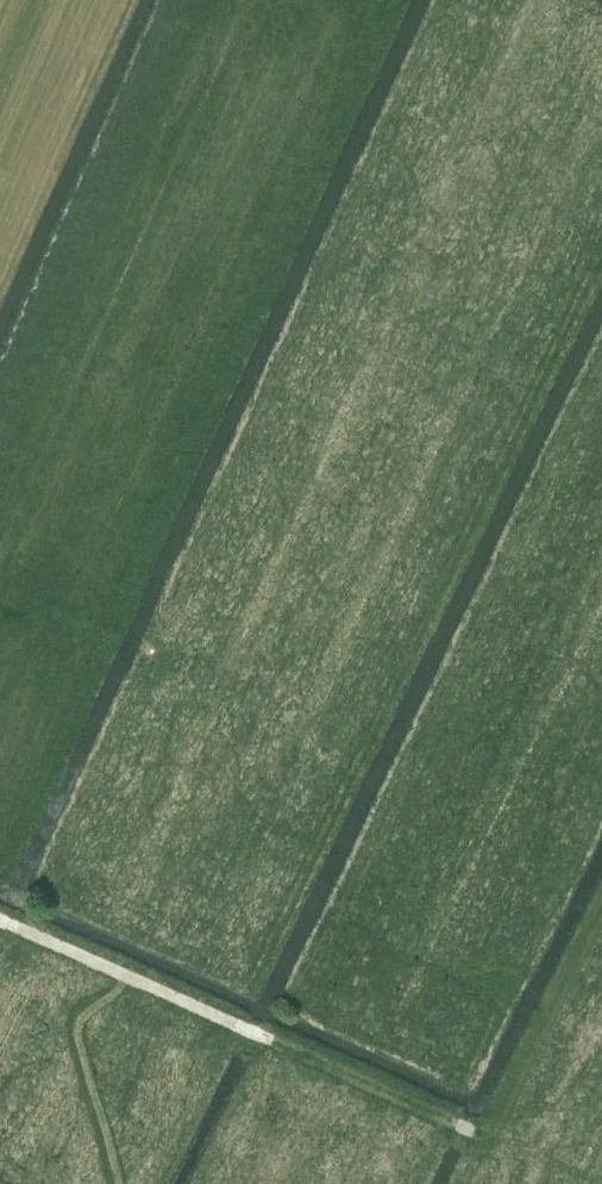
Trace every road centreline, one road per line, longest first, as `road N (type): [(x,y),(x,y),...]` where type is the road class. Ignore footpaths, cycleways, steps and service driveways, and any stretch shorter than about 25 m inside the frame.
road 1 (track): [(470,1138),(0,931)]

